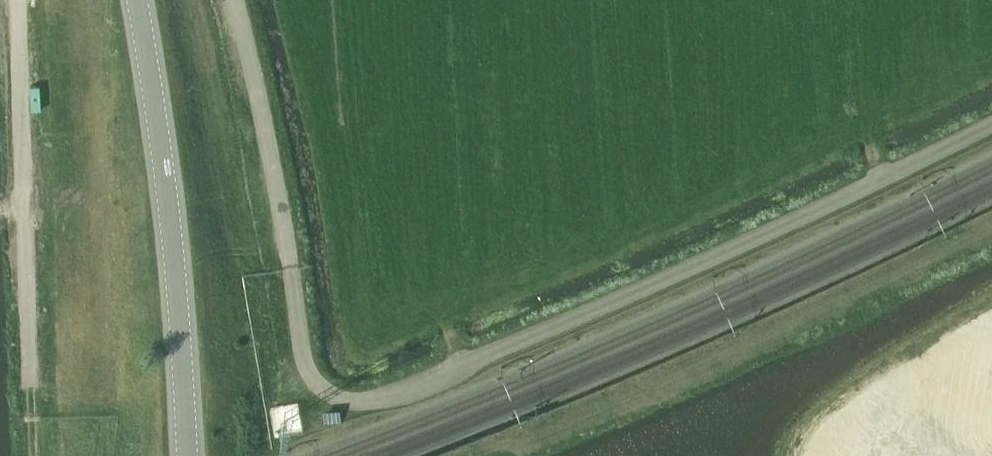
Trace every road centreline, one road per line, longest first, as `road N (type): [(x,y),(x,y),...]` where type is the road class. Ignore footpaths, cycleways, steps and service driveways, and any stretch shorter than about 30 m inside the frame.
road 1 (unclassified): [(188,455),(171,219),(137,0)]

